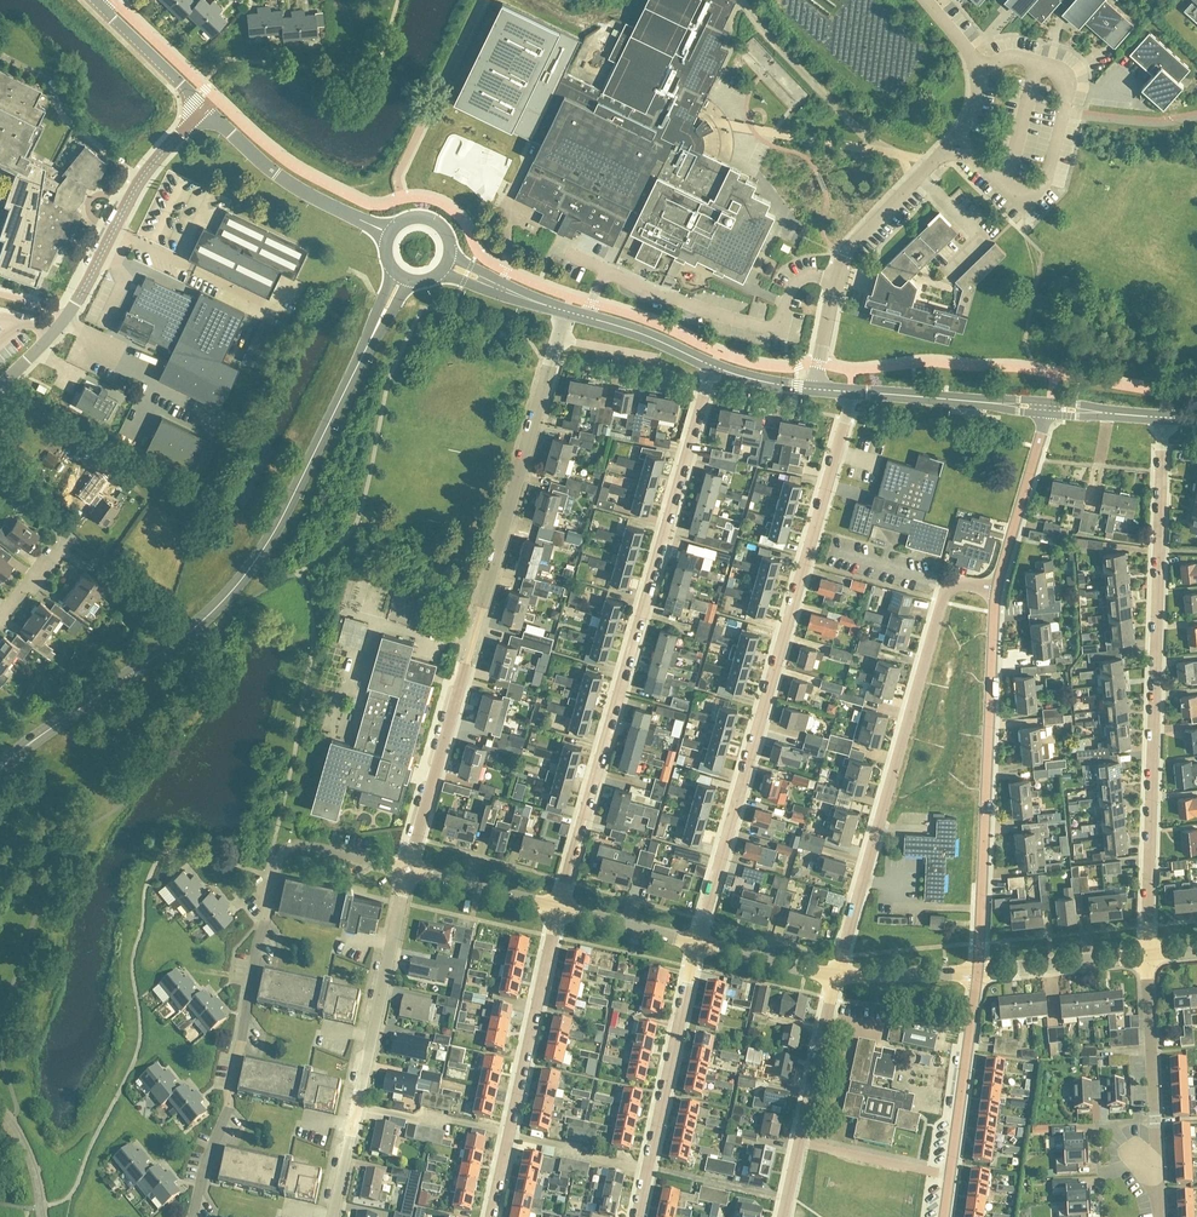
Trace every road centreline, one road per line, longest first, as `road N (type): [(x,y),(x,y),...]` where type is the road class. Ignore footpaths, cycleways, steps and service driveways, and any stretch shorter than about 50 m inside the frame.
road 1 (residential): [(565,313),(408,873)]
road 2 (residential): [(852,392),(697,947)]
road 3 (tertiary): [(0,773),(212,611),(287,511),(364,353)]
road 4 (residential): [(559,910),(712,367)]
road 5 (residential): [(1164,418),(1148,957)]
road 6 (residential): [(408,873),(298,846),(279,861),(229,1101),(193,1216)]
road 7 (unclassified): [(816,389),(845,257),(955,140),(976,102),(976,73),(924,0)]
road 8 (residential): [(835,976),(946,595),(964,584),(997,589)]
road 9 (residential): [(997,589),(978,974)]
road 10 (residential): [(408,873),(332,1216)]
road 11 (residential): [(0,386),(66,318),(138,186),(205,108)]
road 12 (residential): [(492,1216),(559,910)]
road 13 (residential): [(697,947),(638,1216)]
road 14 (residential): [(1160,1190),(1148,957)]
road 15 (residential): [(978,974),(950,1175)]
road 16 (residential): [(0,611),(62,536),(0,472)]
road 17 (residential): [(351,216),(276,175),(205,108)]
road 18 (residential): [(1046,415),(997,589)]
road 19 (residential): [(798,1144),(835,976)]
road 20 (residential): [(978,974),(1148,957)]
road 21 (tertiary): [(712,367),(565,313)]
road 22 (residential): [(408,873),(559,910)]
road 23 (residential): [(950,1175),(798,1144)]
road 24 (residential): [(95,0),(205,108)]
road 25 (tertiary): [(998,404),(852,392)]
road 26 (residential): [(835,976),(978,974)]
road 27 (residential): [(559,910),(697,947)]
road 28 (residential): [(697,947),(835,976)]
road 29 (unclassified): [(1064,113),(1155,123),(1196,117)]

